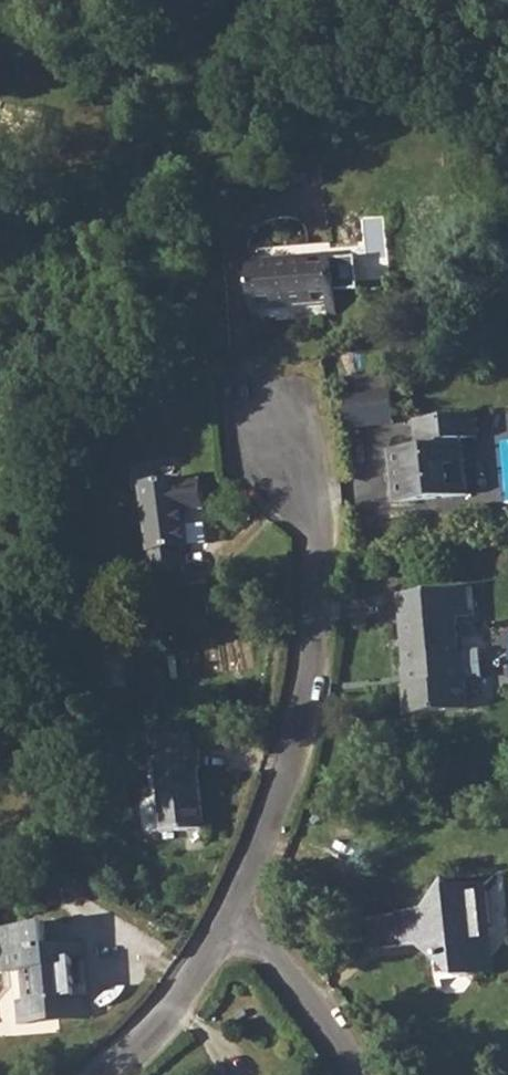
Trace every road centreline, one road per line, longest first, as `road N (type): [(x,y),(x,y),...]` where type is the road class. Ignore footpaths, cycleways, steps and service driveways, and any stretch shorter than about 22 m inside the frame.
road 1 (residential): [(236,916),(299,751),(325,548),(292,439)]
road 2 (residential): [(108,1074),(154,1034),(236,916)]
road 3 (residential): [(236,916),(353,1074)]

